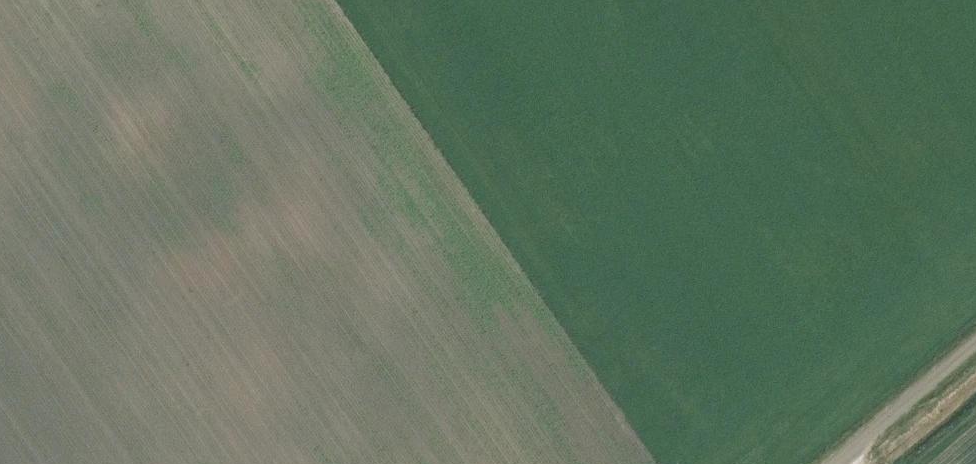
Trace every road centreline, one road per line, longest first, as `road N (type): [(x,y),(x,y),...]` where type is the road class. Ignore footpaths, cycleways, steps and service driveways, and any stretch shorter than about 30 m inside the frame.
road 1 (unclassified): [(975,342),(833,463)]

